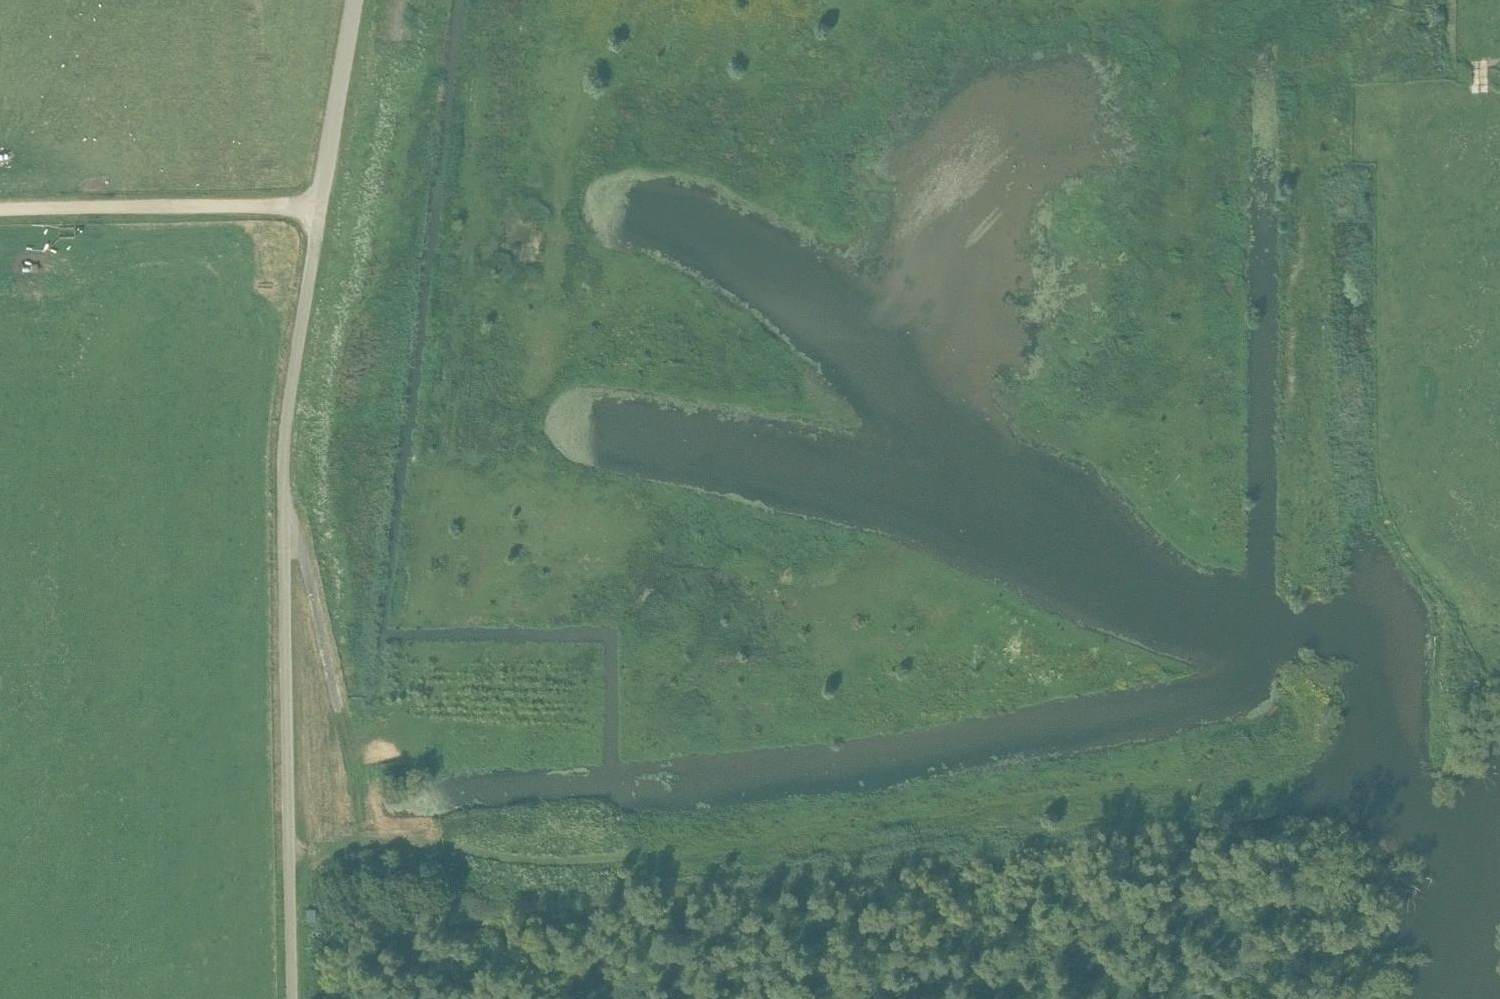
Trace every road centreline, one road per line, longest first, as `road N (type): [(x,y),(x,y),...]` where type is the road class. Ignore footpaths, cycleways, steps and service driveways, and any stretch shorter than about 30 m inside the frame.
road 1 (unclassified): [(292,998),(283,456),(354,0)]
road 2 (track): [(319,205),(0,210)]

